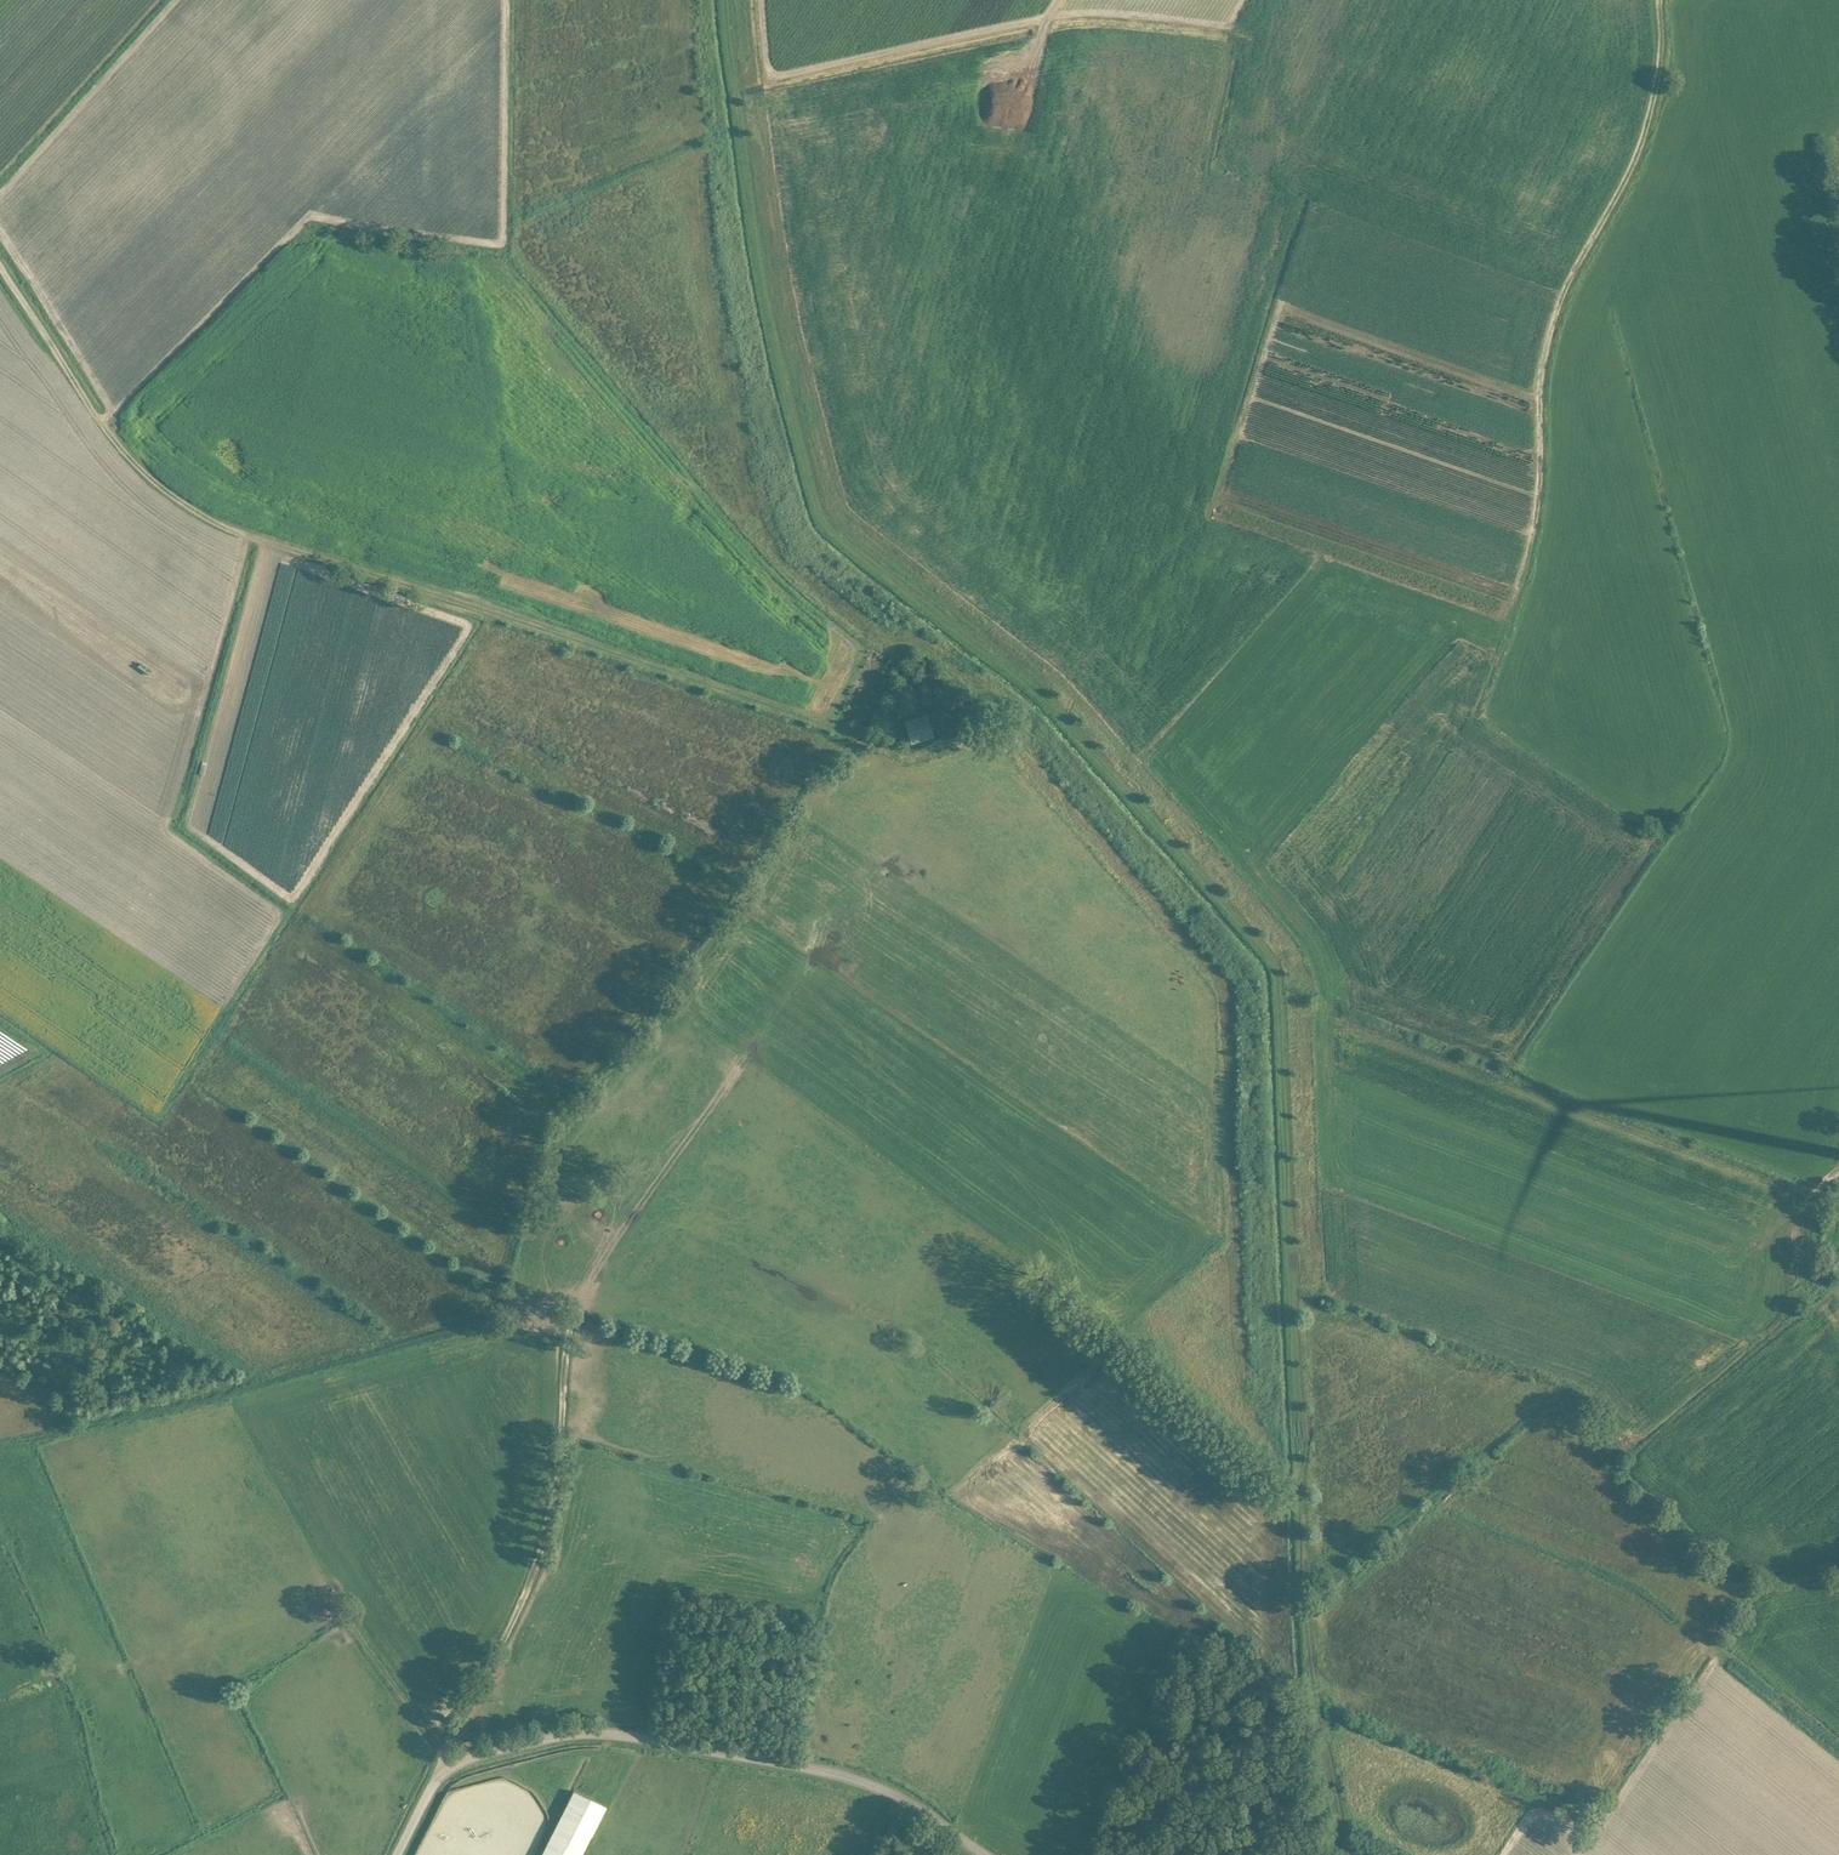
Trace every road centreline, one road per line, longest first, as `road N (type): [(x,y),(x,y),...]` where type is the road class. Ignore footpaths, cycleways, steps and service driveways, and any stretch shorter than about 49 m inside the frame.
road 1 (track): [(755,0),(765,189),(804,400),(840,516),(1076,706),(1279,963),(1306,1612),(1351,1854)]
road 2 (track): [(833,728),(200,516),(143,473),(100,420),(0,265)]
road 3 (track): [(980,1854),(866,1788),(591,1735),(533,1742),(436,1776)]

